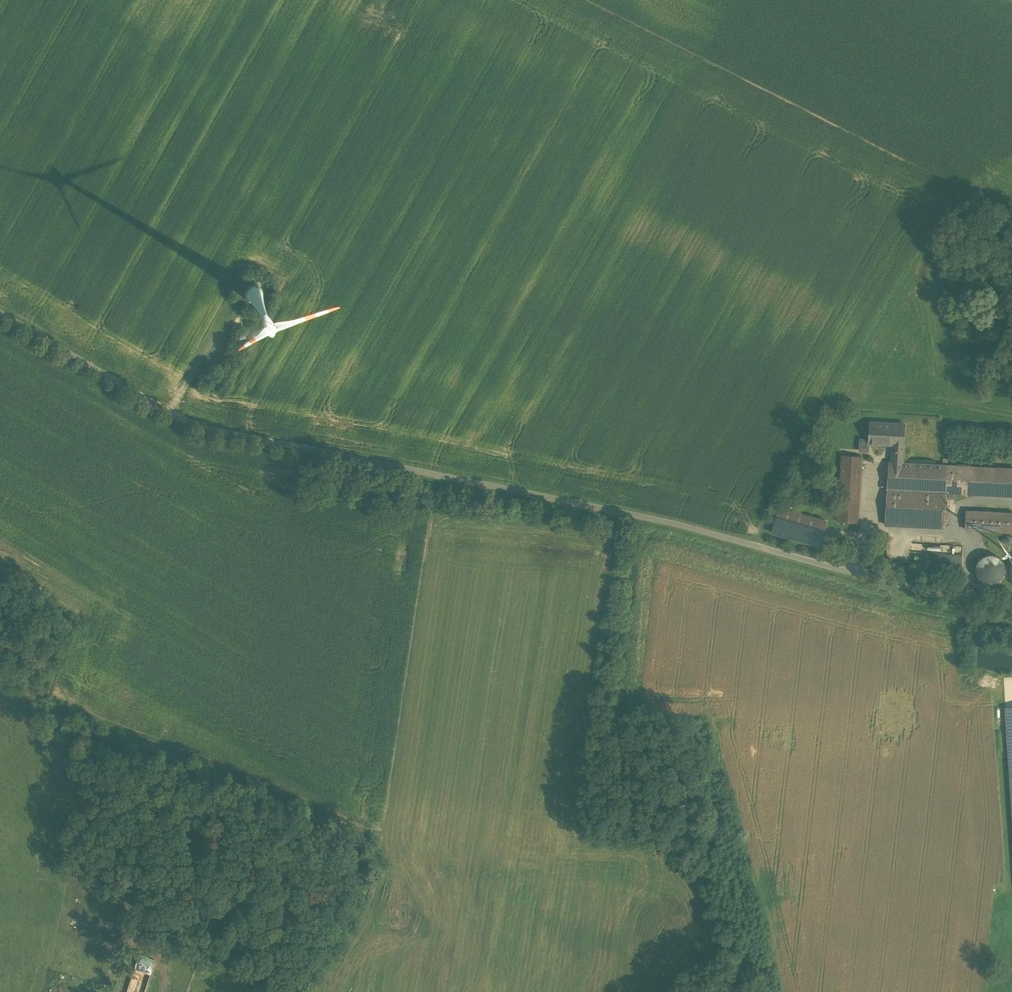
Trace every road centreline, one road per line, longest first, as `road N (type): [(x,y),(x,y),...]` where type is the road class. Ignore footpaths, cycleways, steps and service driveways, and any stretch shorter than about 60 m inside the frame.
road 1 (unclassified): [(1011,608),(631,512),(180,421),(0,314)]

